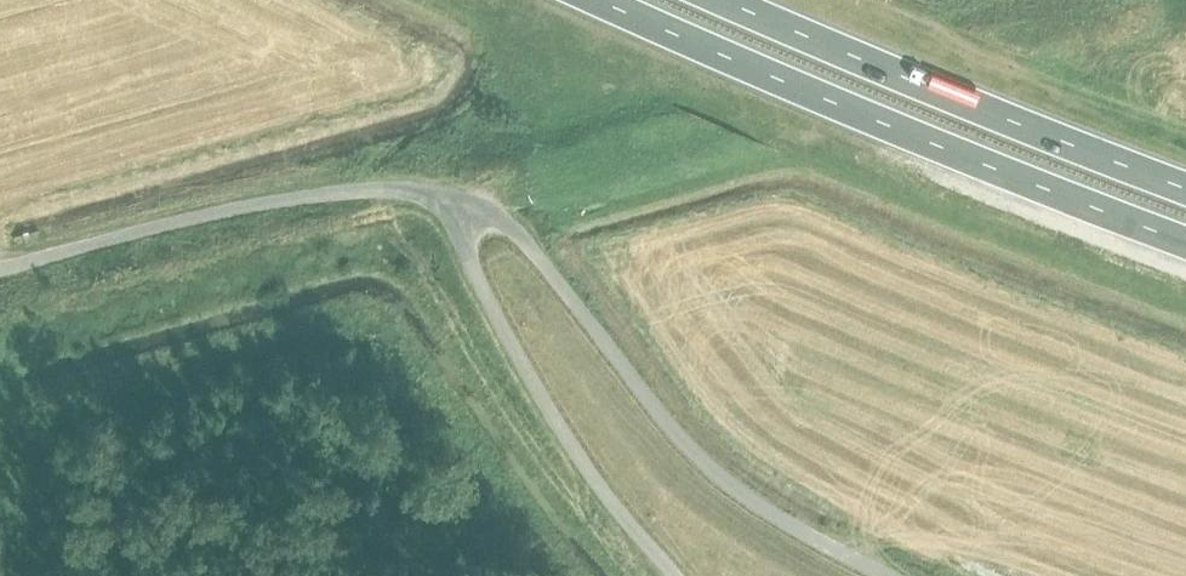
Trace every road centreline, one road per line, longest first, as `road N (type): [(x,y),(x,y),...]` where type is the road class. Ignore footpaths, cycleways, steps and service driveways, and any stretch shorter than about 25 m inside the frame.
road 1 (track): [(565,575),(378,339),(321,324),(13,406),(0,398)]
road 2 (trunk): [(601,0),(893,129),(1185,240)]
road 3 (unclassified): [(871,575),(746,502),(688,456),(521,243),(465,206)]
road 4 (unclassified): [(465,206),(410,192),(237,208),(0,272)]
road 5 (trunk): [(1185,177),(908,69),(756,0)]
road 6 (unclassified): [(675,575),(574,468),(458,240),(465,206)]

